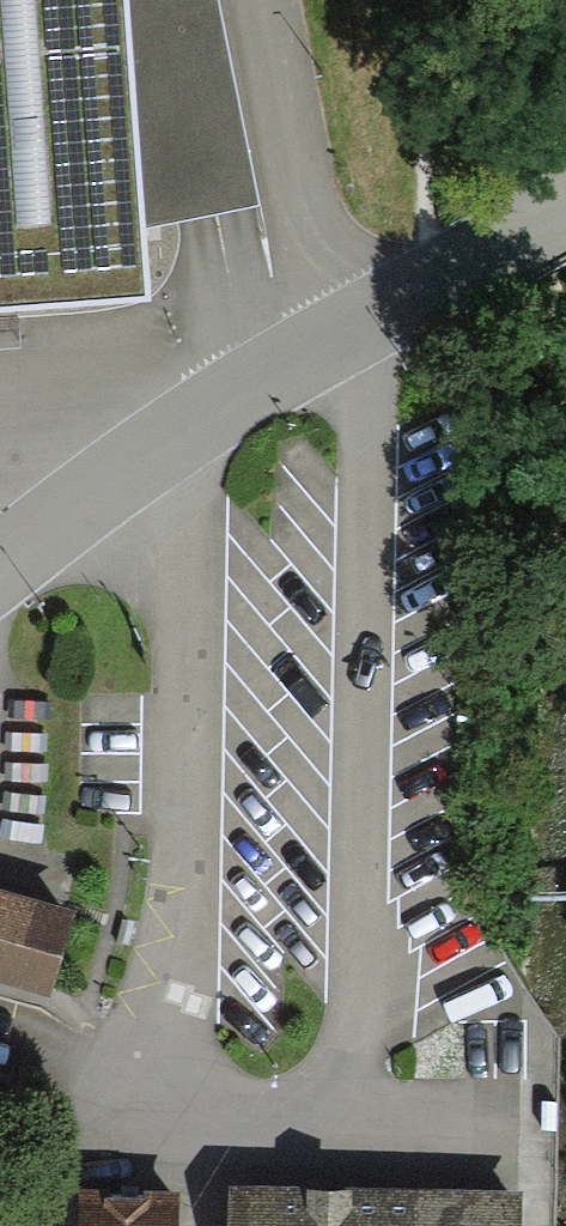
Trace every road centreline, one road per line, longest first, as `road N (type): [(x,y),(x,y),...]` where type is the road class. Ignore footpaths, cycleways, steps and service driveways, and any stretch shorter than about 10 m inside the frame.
road 1 (unclassified): [(368,1142),(368,374),(350,320)]
road 2 (residential): [(0,563),(350,320)]
road 3 (unclassified): [(368,1142),(549,1143),(549,1225)]
road 4 (residential): [(350,320),(565,205)]

